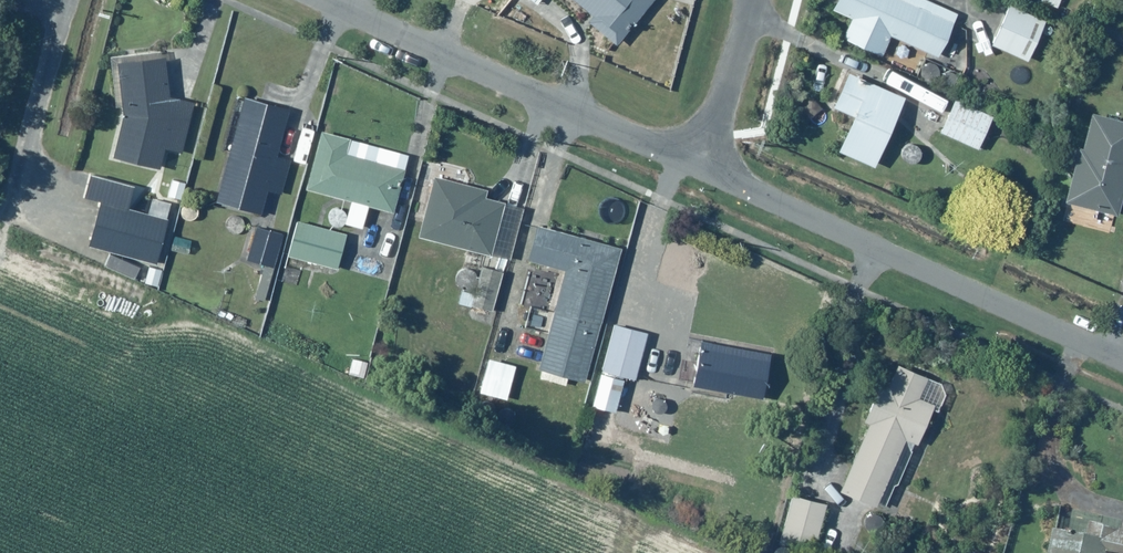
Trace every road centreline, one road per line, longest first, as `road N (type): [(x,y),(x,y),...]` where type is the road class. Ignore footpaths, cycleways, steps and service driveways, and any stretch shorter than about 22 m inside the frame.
road 1 (residential): [(705,170),(1122,360)]
road 2 (residential): [(323,0),(705,170)]
road 3 (residential): [(68,0),(24,176)]
road 4 (residential): [(705,170),(751,0)]

